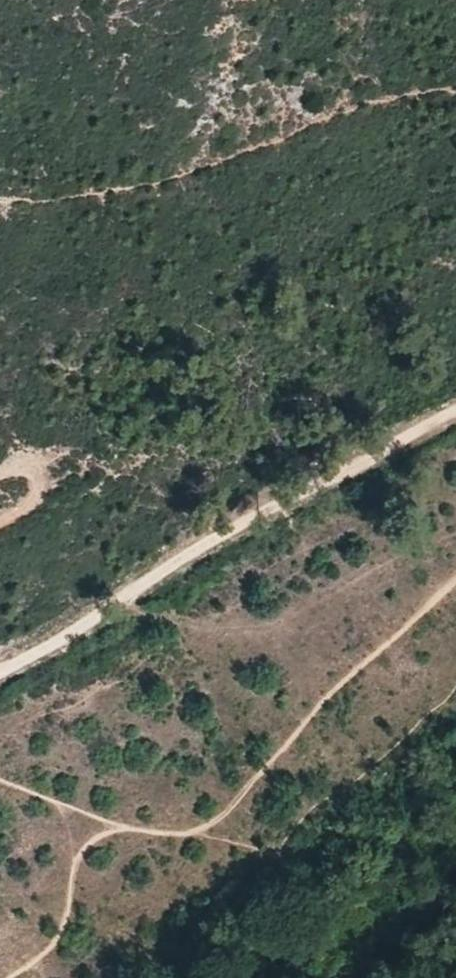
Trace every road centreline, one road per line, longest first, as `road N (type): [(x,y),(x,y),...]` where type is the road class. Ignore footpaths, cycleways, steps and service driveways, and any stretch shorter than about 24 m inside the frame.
road 1 (track): [(0,780),(124,825),(189,833),(231,810),(320,705),(455,588)]
road 2 (track): [(455,411),(259,513),(0,672)]
road 3 (track): [(12,977),(53,943),(81,849),(98,836),(138,829)]

